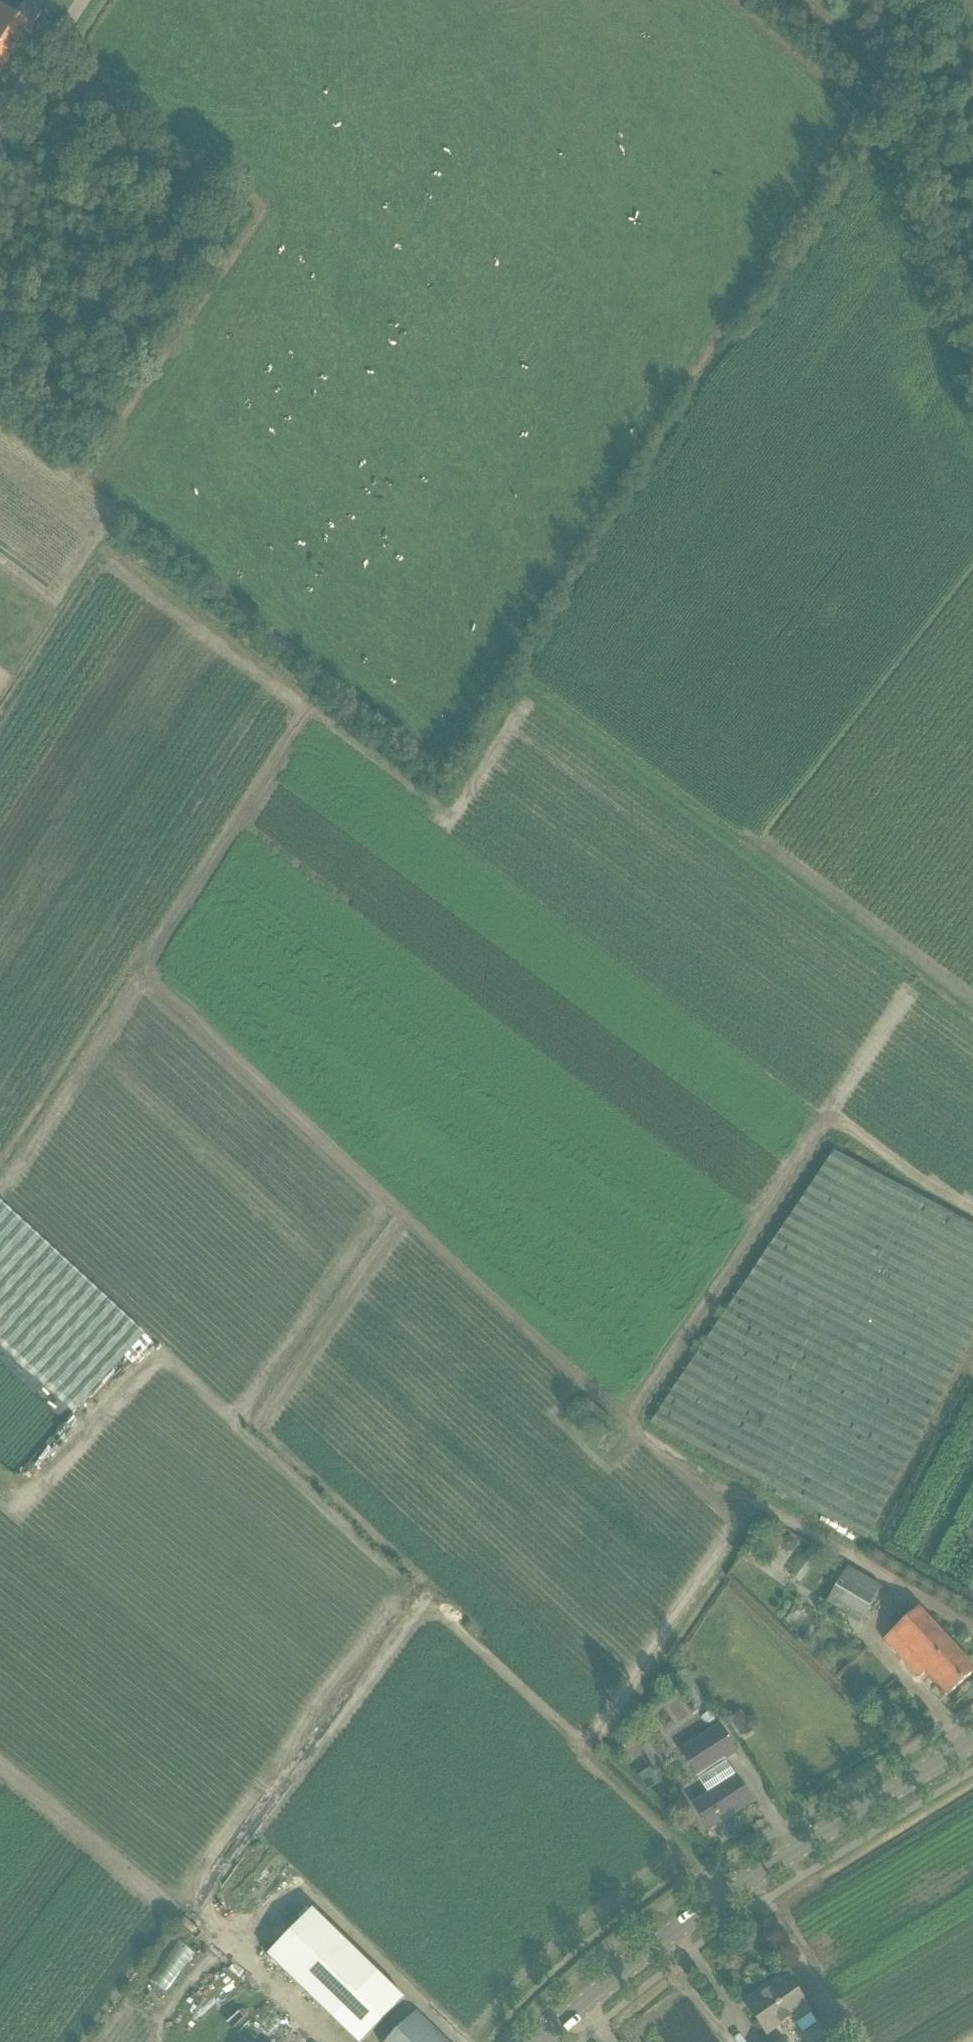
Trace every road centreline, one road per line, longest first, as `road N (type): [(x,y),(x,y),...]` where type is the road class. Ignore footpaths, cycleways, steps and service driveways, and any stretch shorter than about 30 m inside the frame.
road 1 (tertiary): [(544,2041),(755,1876),(972,1743)]
road 2 (track): [(805,0),(907,110),(972,310)]
road 3 (unclassified): [(0,129),(83,0)]

